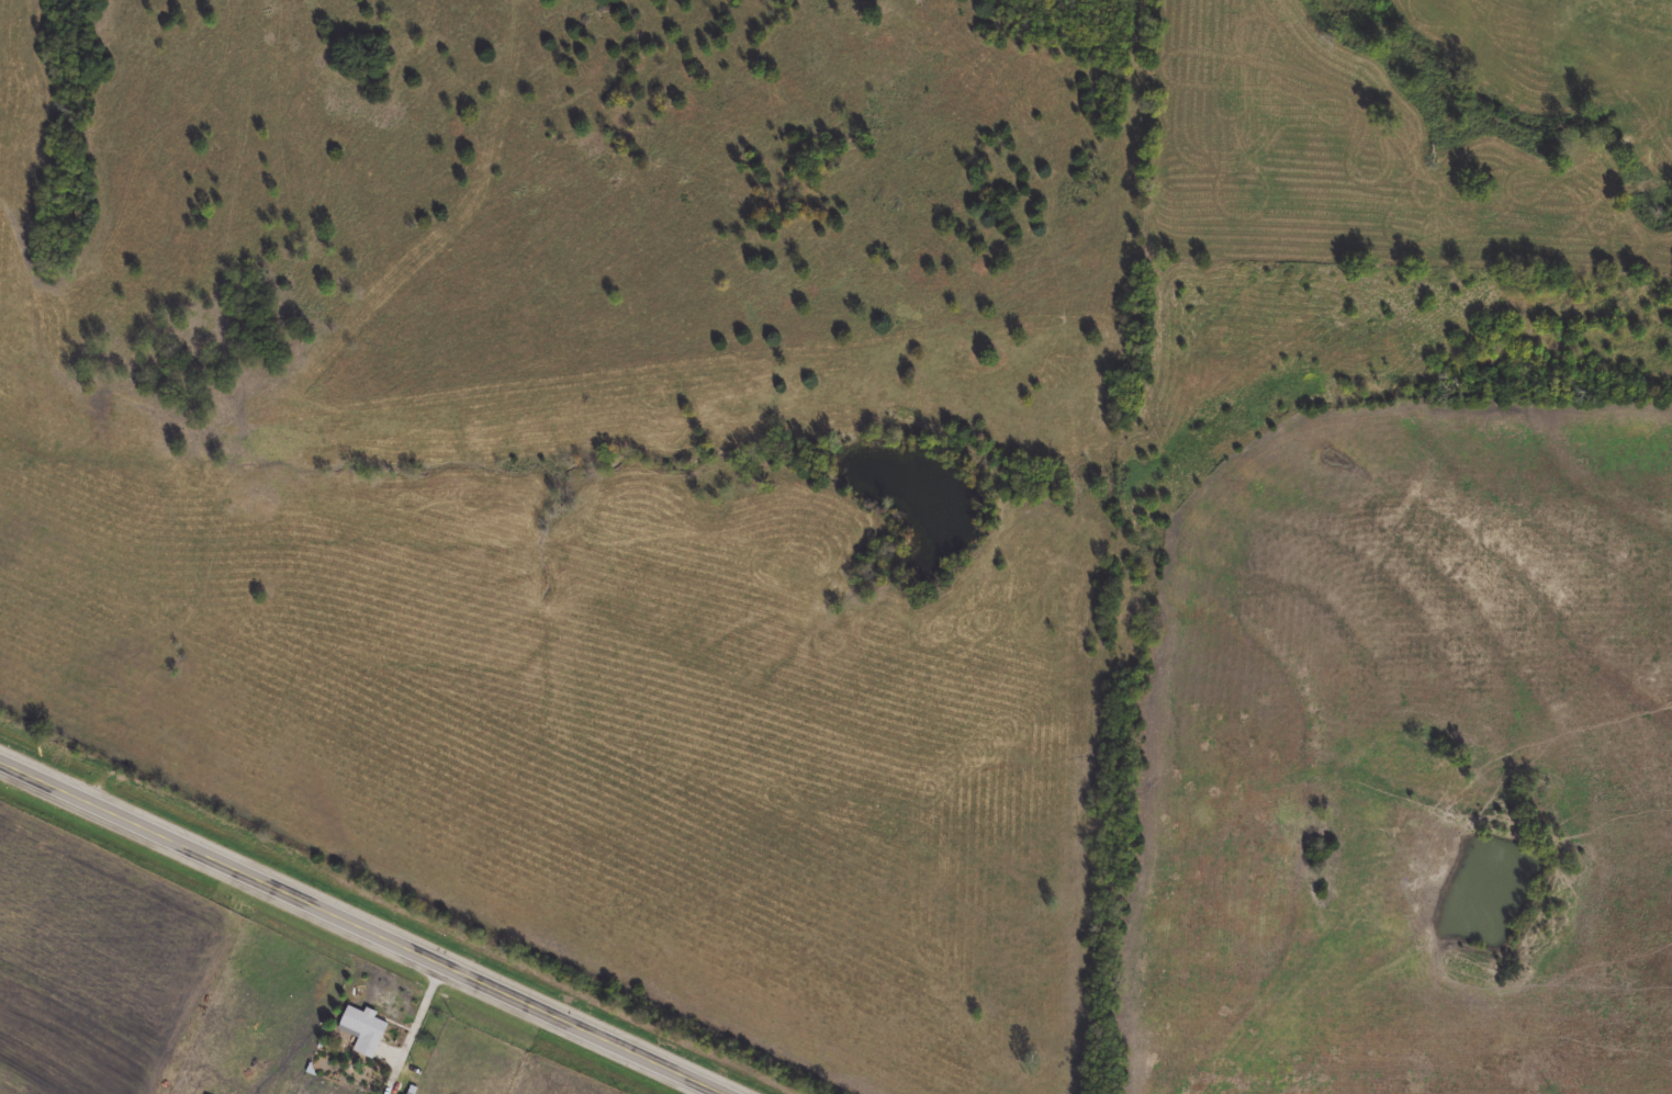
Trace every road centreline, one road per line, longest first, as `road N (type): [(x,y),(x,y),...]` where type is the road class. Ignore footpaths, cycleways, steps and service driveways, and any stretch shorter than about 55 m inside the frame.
road 1 (primary): [(734,1093),(0,756)]

